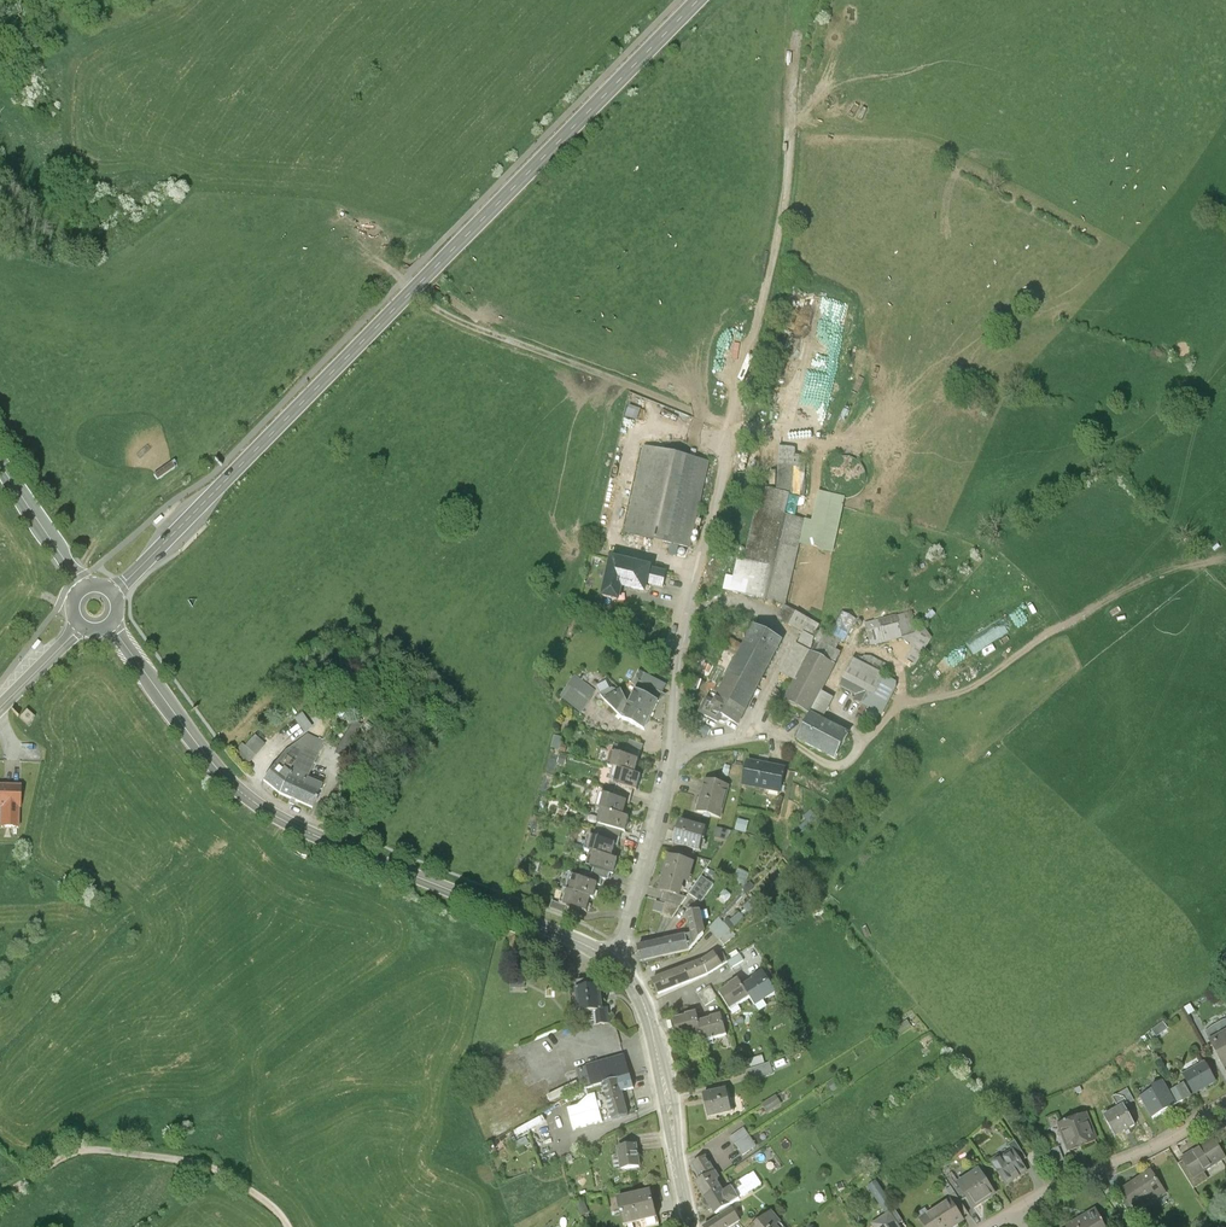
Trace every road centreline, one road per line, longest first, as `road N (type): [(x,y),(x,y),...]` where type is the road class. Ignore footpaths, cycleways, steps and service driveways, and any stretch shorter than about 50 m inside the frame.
road 1 (tertiary): [(114,594),(697,0)]
road 2 (track): [(409,295),(459,322),(735,431),(780,227),(799,15)]
road 3 (secondary): [(111,627),(215,766),(270,812),(583,942),(617,965)]
road 4 (residential): [(617,965),(735,431)]
road 5 (track): [(790,741),(841,768),(903,701),(966,691),(1075,621)]
road 6 (track): [(283,1226),(275,1212),(215,1175),(141,1154),(78,1153),(0,1199)]
road 7 (secondary): [(617,965),(651,1026),(691,1226)]
road 8 (residential): [(1225,1106),(1011,1211)]
road 9 (secondary): [(0,469),(83,588)]

